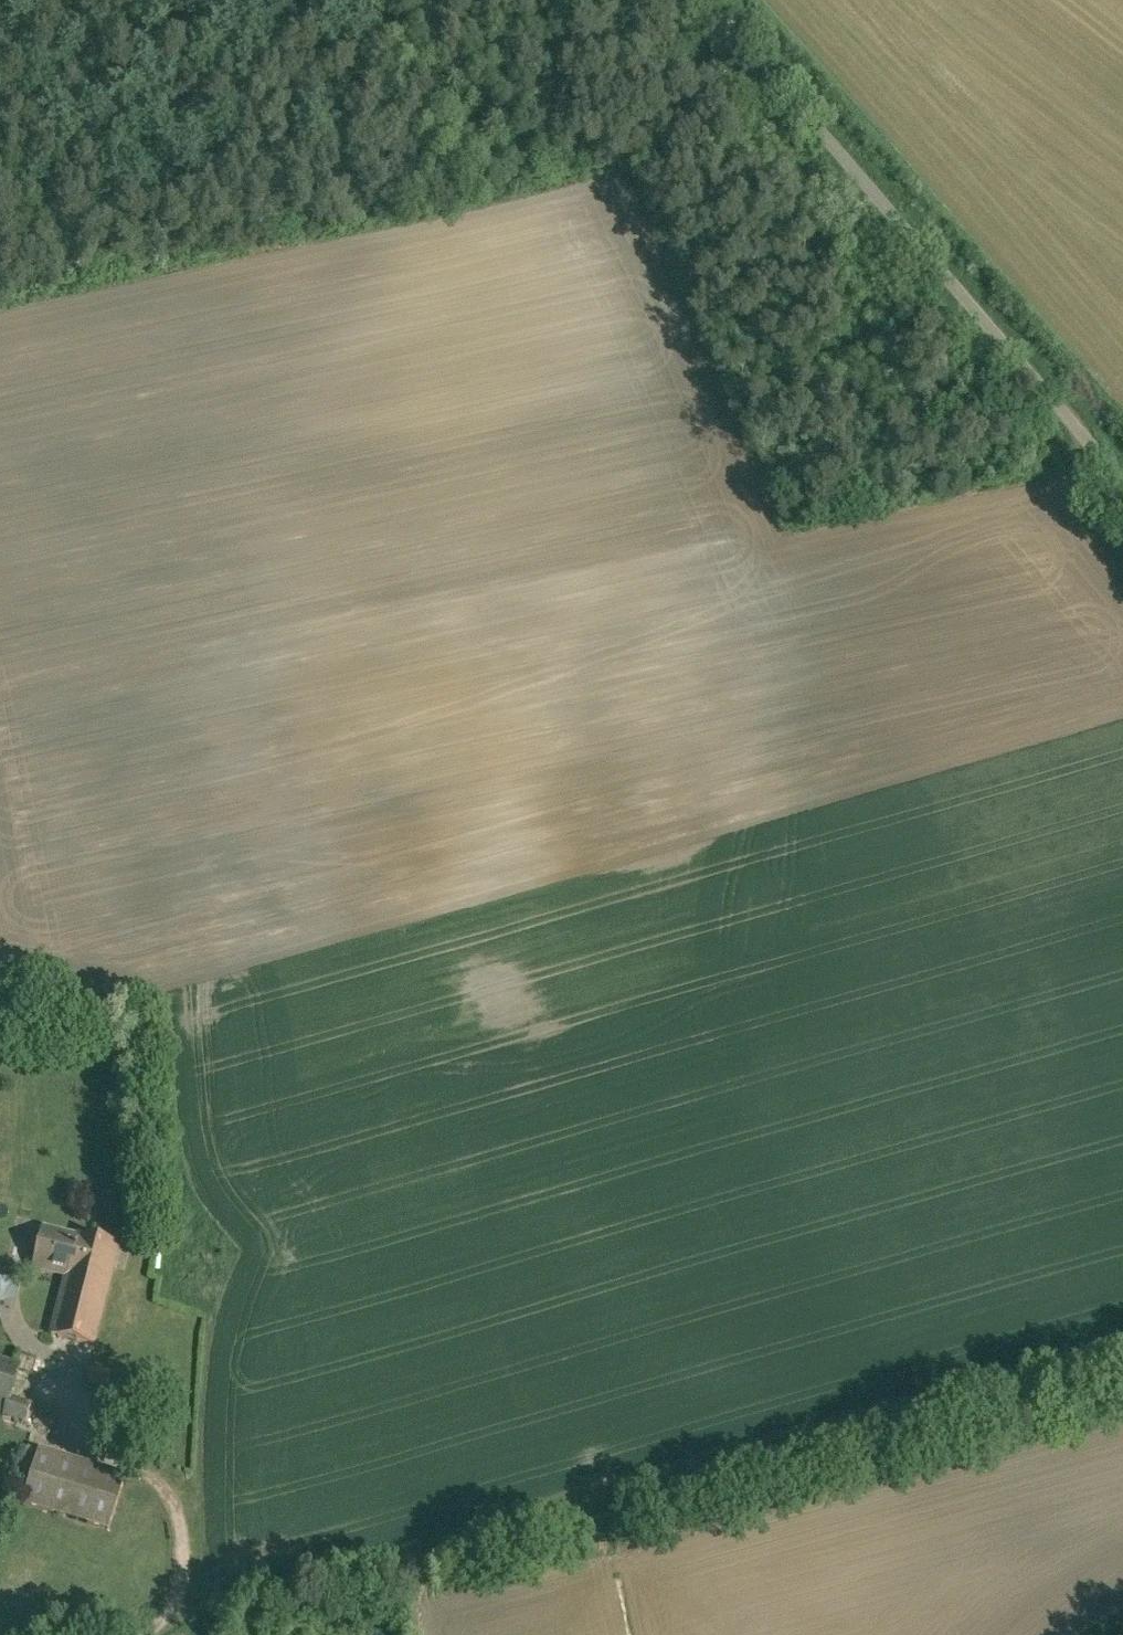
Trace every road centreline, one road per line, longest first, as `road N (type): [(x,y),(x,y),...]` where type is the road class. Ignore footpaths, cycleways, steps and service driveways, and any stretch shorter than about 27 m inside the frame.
road 1 (unclassified): [(716,0),(1122,469)]
road 2 (unclassified): [(137,1634),(157,1629),(176,1606),(186,1554),(179,1516),(150,1471),(127,1456),(53,1436),(69,1365),(12,1329),(4,1283),(16,1222)]

